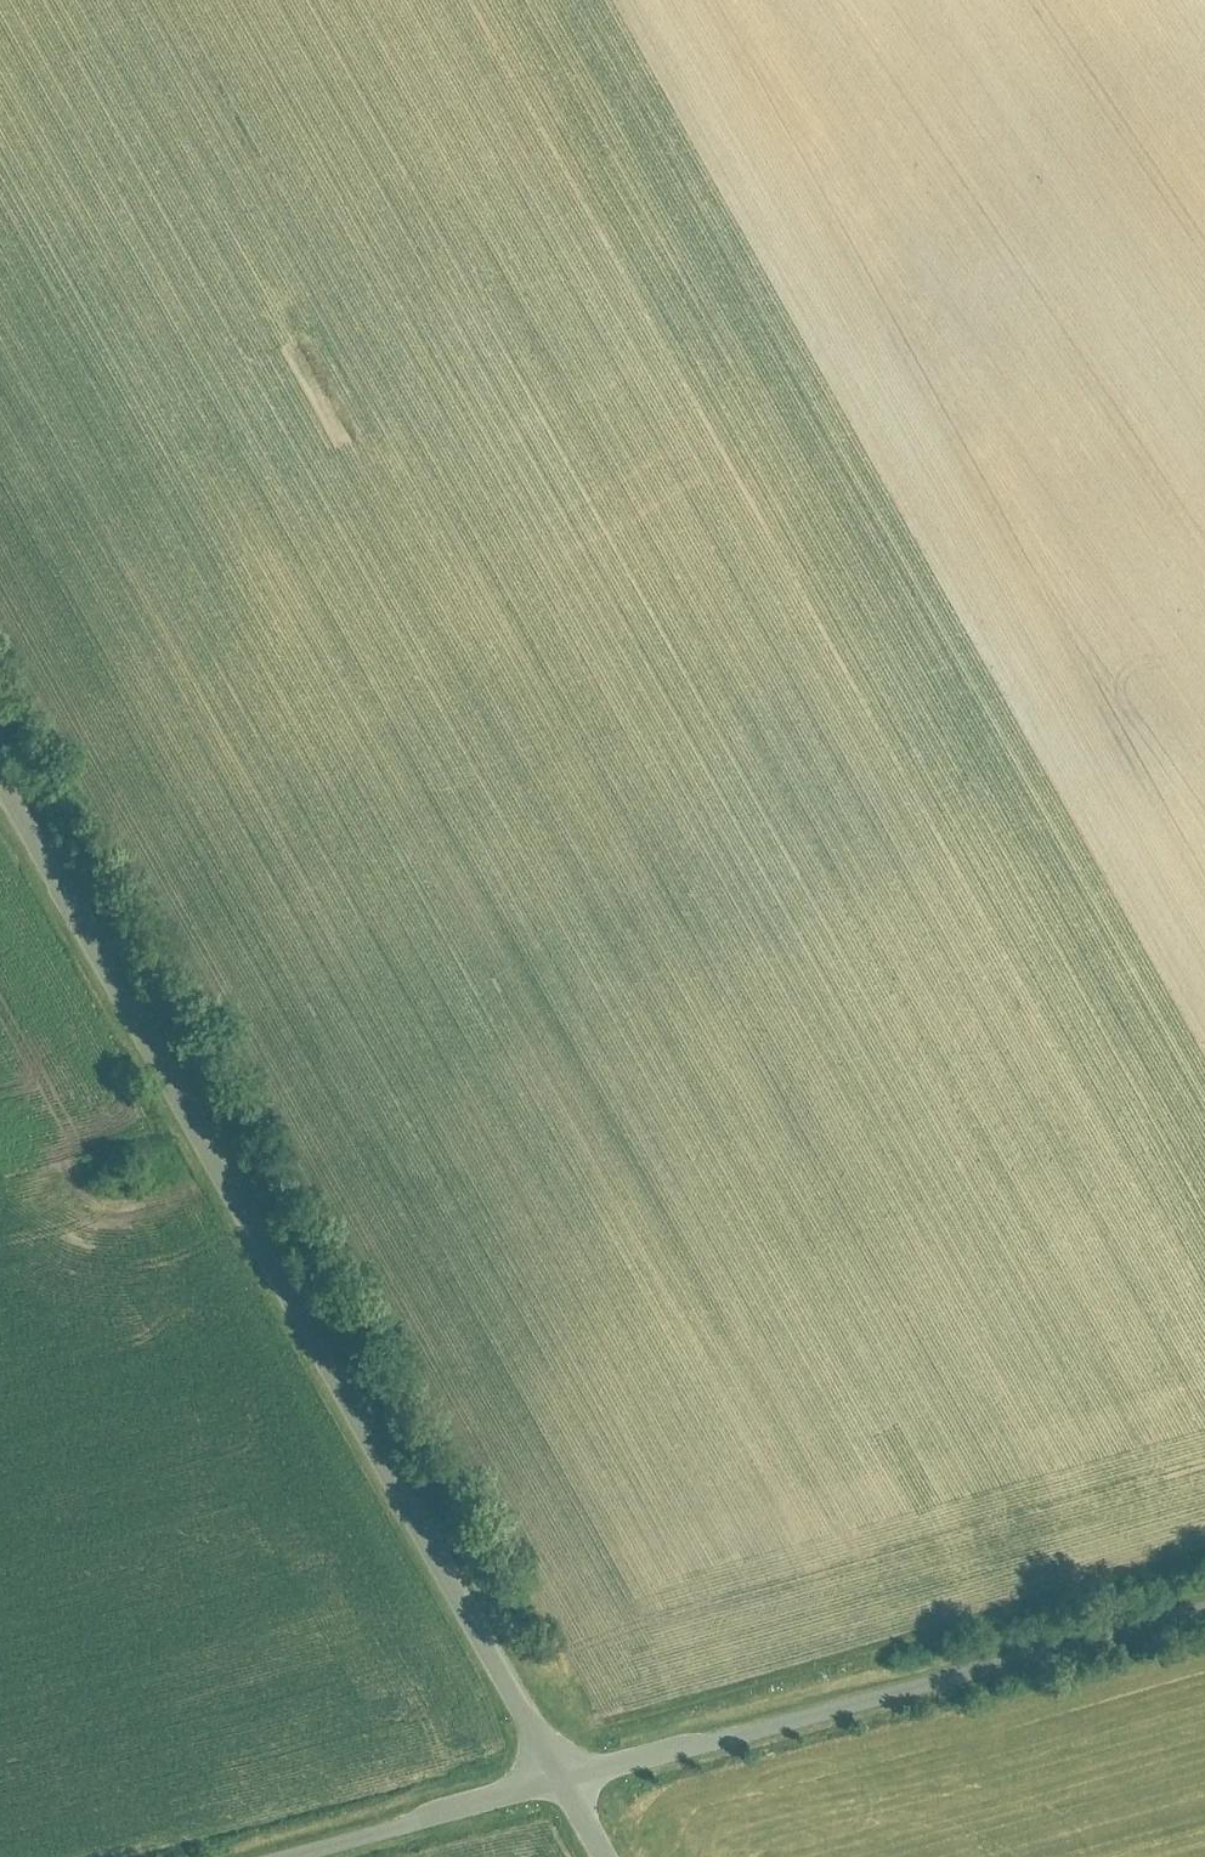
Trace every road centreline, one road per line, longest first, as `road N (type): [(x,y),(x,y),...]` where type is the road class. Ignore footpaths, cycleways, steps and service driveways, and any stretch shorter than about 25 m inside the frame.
road 1 (tertiary): [(564,1783),(0,775)]
road 2 (unclassified): [(564,1783),(1204,1609)]
road 3 (unclassified): [(293,1856),(564,1783)]

